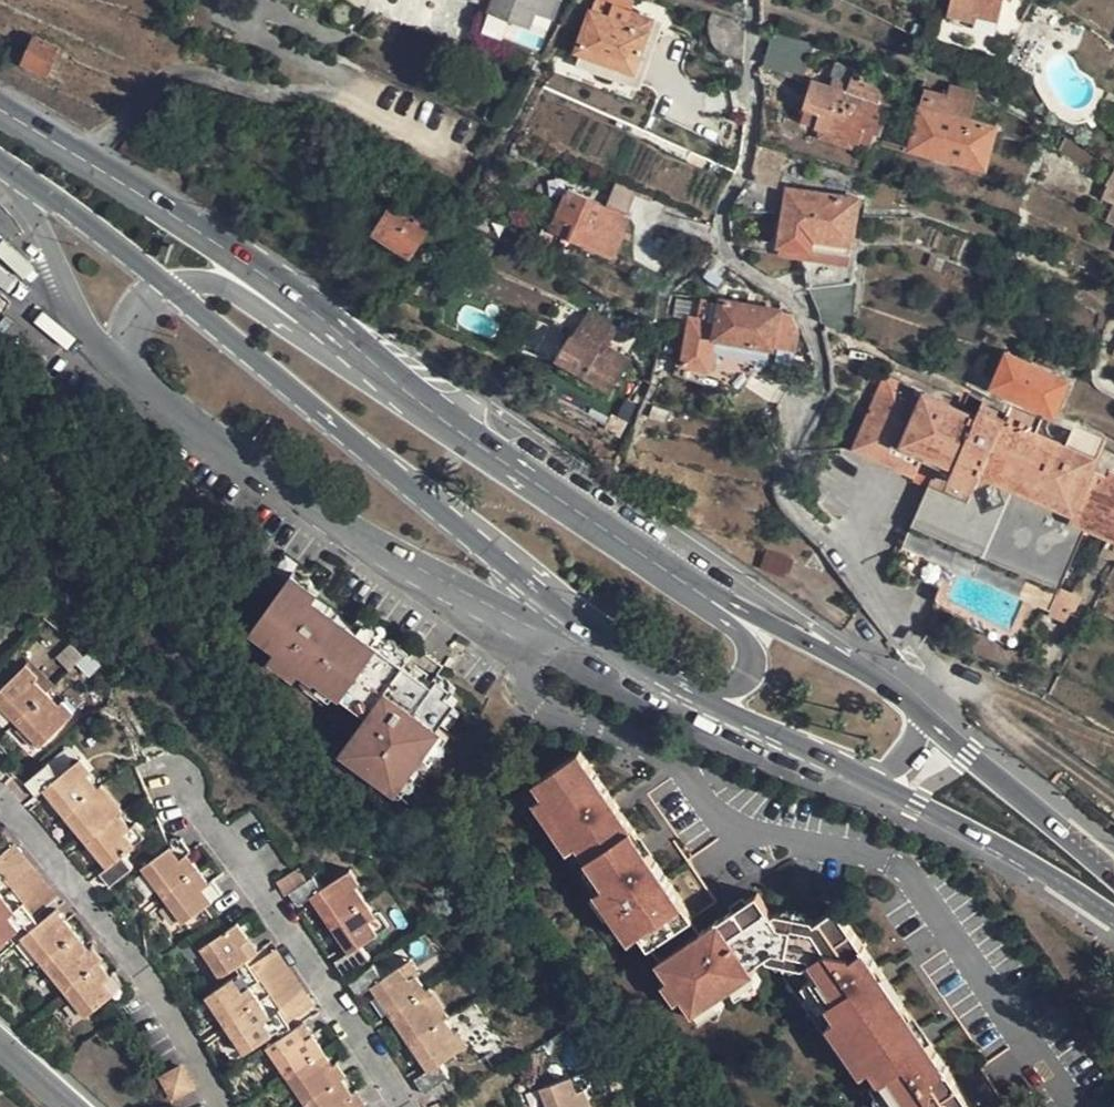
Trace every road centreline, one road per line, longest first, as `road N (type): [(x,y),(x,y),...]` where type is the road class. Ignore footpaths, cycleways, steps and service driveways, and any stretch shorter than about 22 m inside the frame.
road 1 (primary): [(162,289),(668,688)]
road 2 (unclassified): [(124,373),(311,511),(498,613),(668,688)]
road 3 (primary): [(484,444),(210,239),(0,113)]
road 4 (unclassified): [(484,444),(430,430),(216,285),(162,289)]
road 5 (primary): [(847,771),(1113,927)]
road 6 (primary): [(927,725),(835,657),(685,585)]
road 7 (primary): [(685,585),(484,444)]
road 8 (primary): [(1113,877),(927,725)]
road 9 (unclassified): [(0,175),(32,212),(92,339),(124,373)]
road 10 (residential): [(822,533),(935,672),(939,690),(927,725)]
road 11 (primary): [(0,165),(162,289)]
road 12 (primary): [(668,688),(847,771)]
road 13 (unclassified): [(668,688),(728,685),(742,672),(739,638),(685,585)]

